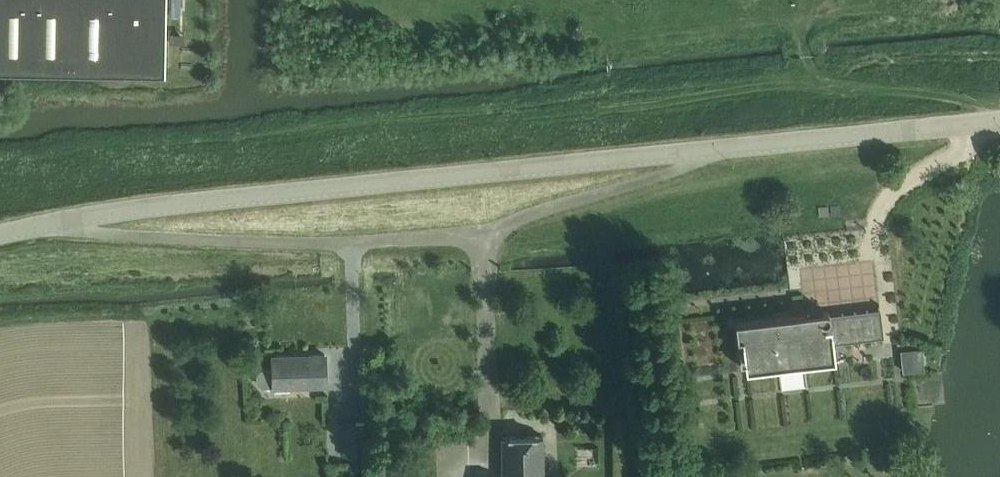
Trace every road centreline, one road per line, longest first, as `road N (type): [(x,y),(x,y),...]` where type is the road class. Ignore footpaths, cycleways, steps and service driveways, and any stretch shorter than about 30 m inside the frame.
road 1 (track): [(0,172),(790,83),(964,97),(986,103),(999,119)]
road 2 (residential): [(54,221),(144,237),(307,244),(485,234),(728,148)]
road 3 (unclassified): [(54,221),(728,148)]
road 4 (unclassified): [(728,148),(999,122)]

